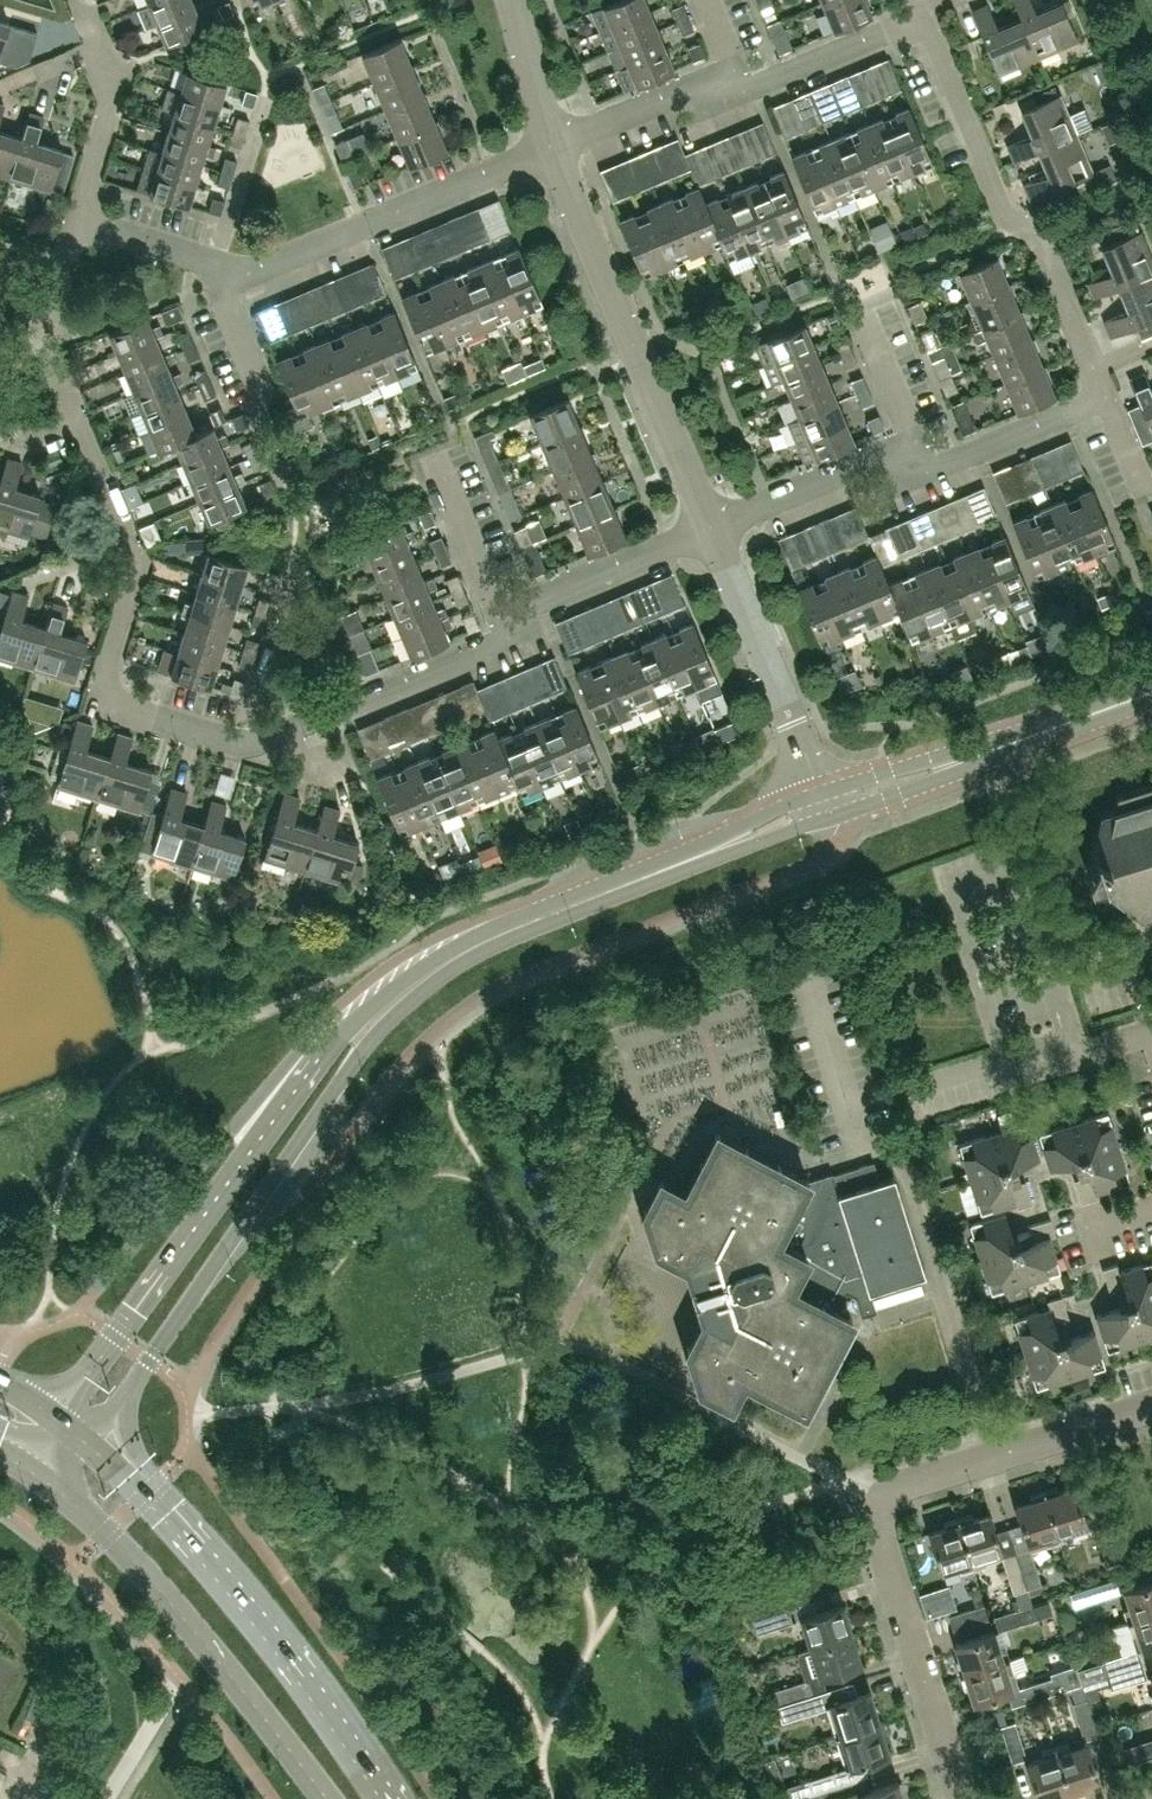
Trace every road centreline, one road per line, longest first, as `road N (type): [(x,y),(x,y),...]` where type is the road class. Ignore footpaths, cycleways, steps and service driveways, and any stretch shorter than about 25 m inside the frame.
road 1 (residential): [(73,223),(43,334),(46,350),(137,565),(96,702),(235,745),(508,636)]
road 2 (tertiary): [(457,955),(401,982),(336,1037),(55,1418)]
road 3 (tertiary): [(82,1439),(126,1397),(360,1051),(457,955)]
road 4 (residential): [(1151,1407),(879,1498),(875,1521),(962,1798)]
road 5 (residential): [(552,146),(243,273),(73,223)]
road 6 (secondary): [(389,1798),(244,1604),(82,1439)]
road 7 (secondary): [(36,1470),(145,1572),(329,1798)]
road 8 (residential): [(709,526),(552,146)]
road 9 (residential): [(1091,368),(1035,233),(1004,211),(915,12)]
road 10 (residential): [(817,795),(709,526)]
road 11 (tertiary): [(457,955),(701,854)]
road 12 (residential): [(73,223),(111,81),(76,0)]
road 13 (residential): [(508,636),(539,600),(709,526)]
road 14 (residential): [(709,526),(916,437)]
road 15 (residential): [(916,437),(930,468),(1103,397)]
road 16 (residential): [(552,146),(683,93),(744,91)]
road 17 (residential): [(744,91),(915,12)]
road 18 (tertiary): [(962,760),(1131,700)]
road 19 (residential): [(508,636),(440,473)]
road 20 (residential): [(552,146),(512,0)]
road 21 (tertiary): [(962,760),(817,795)]
road 22 (tertiary): [(829,818),(962,760)]
road 23 (tertiary): [(701,854),(829,818)]
road 24 (tertiary): [(817,795),(701,854)]
road 25 (residential): [(916,437),(865,320)]

